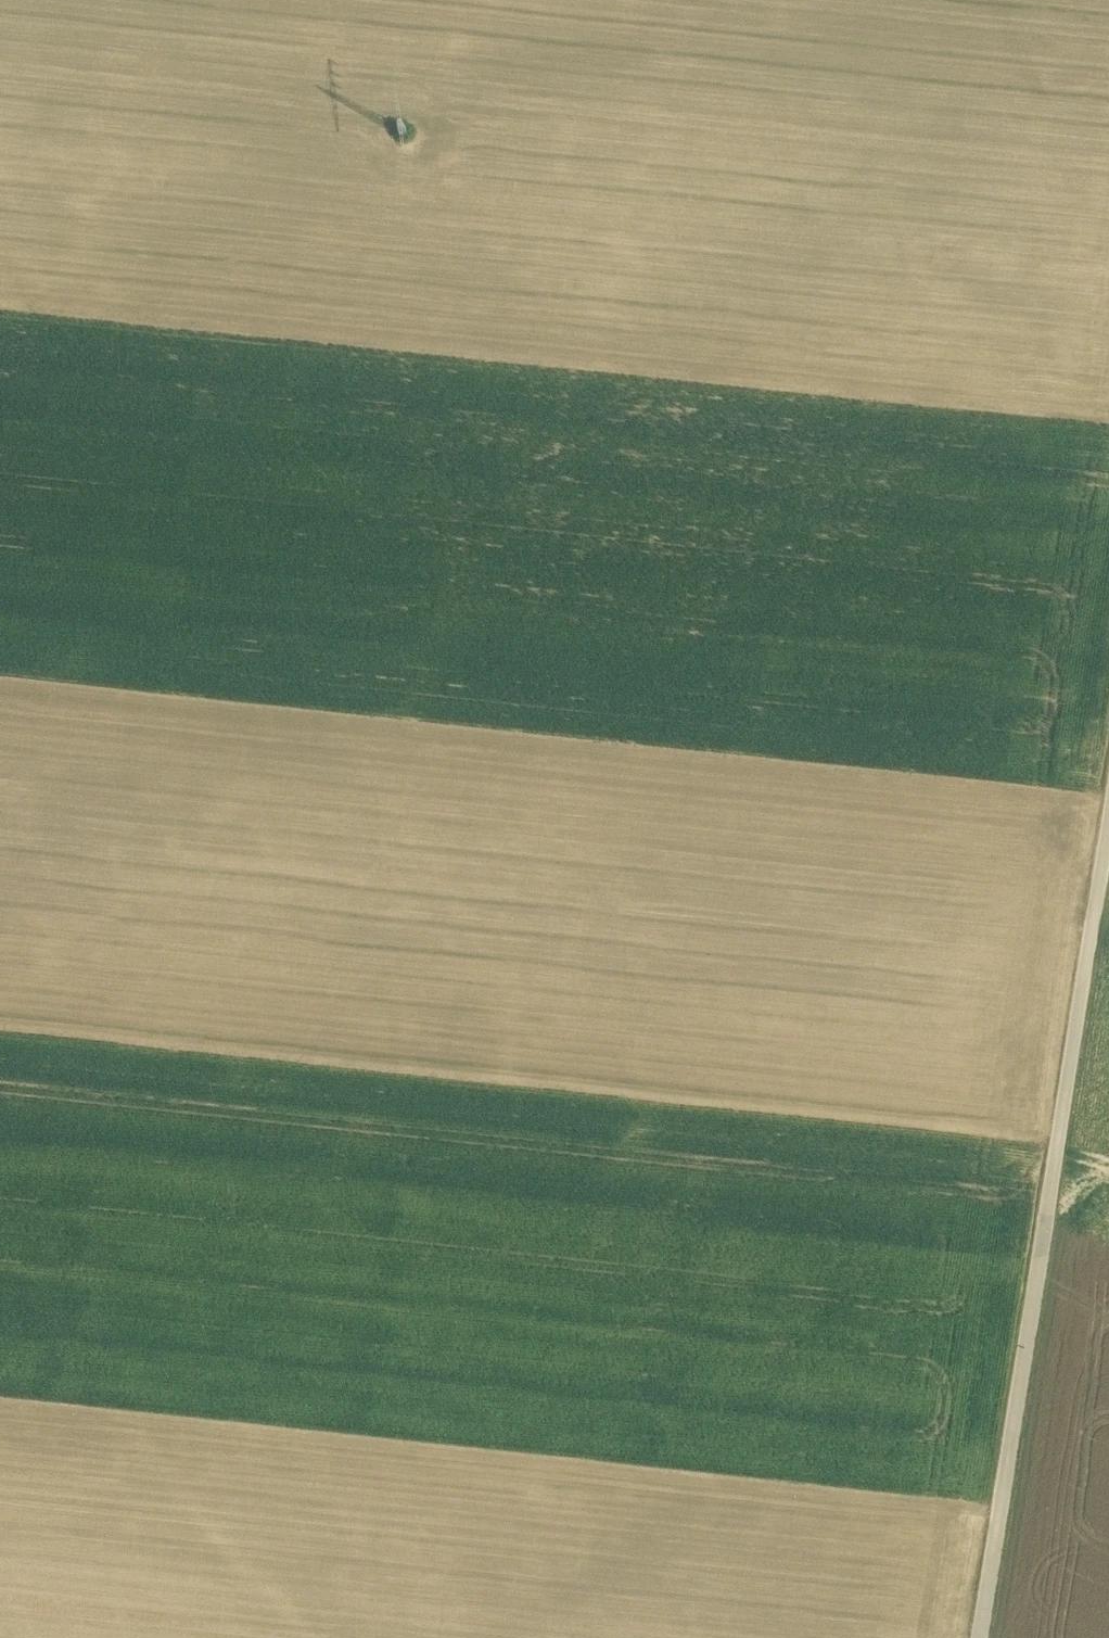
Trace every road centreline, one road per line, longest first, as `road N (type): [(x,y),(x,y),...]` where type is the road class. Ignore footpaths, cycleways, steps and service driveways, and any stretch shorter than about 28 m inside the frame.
road 1 (track): [(1108,948),(999,1637)]

